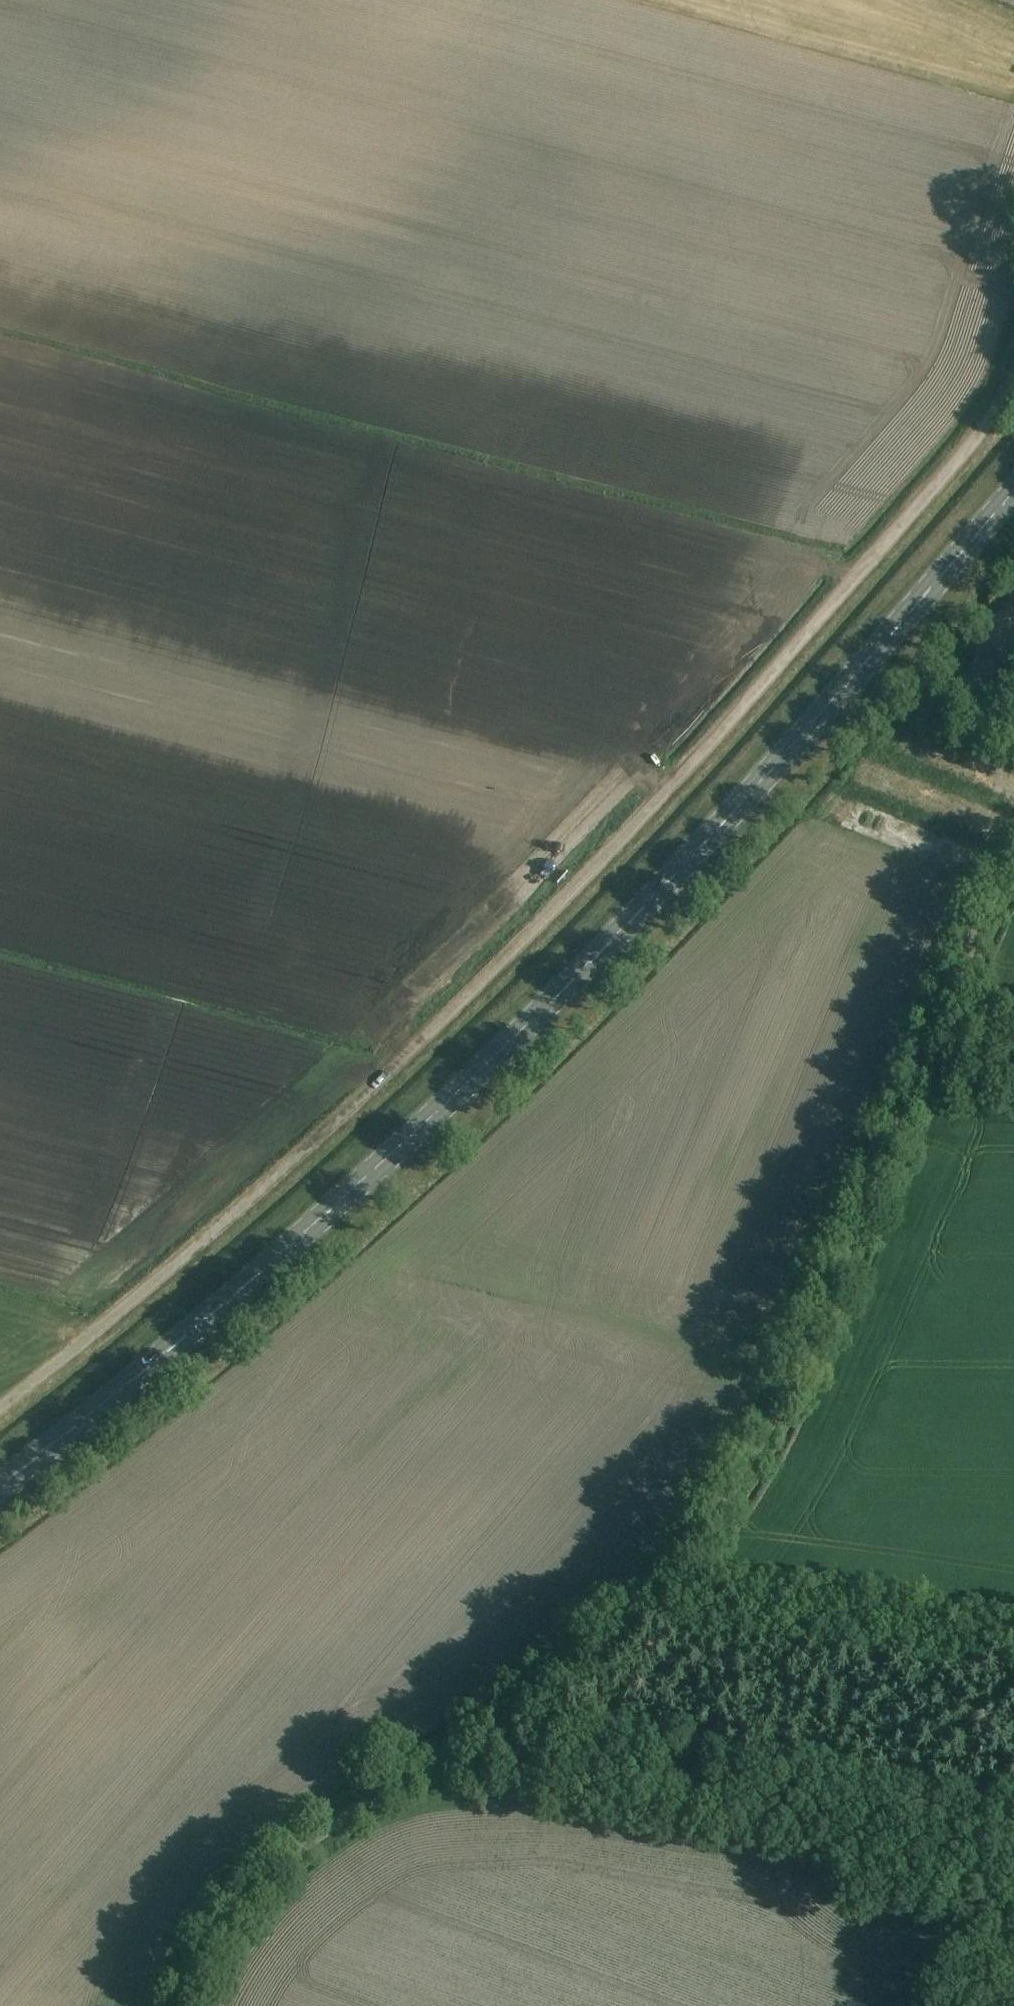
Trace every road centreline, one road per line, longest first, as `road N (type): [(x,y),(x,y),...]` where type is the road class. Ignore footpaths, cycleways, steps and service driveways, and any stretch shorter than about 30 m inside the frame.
road 1 (unclassified): [(192,2005),(241,1912),(328,1837),(607,1645),(685,1569),(766,1439),(1013,844)]
road 2 (track): [(1013,387),(721,729),(481,982),(128,1307),(0,1407)]
road 3 (primary): [(0,1488),(285,1253),(564,991),(698,853),(1013,493)]

